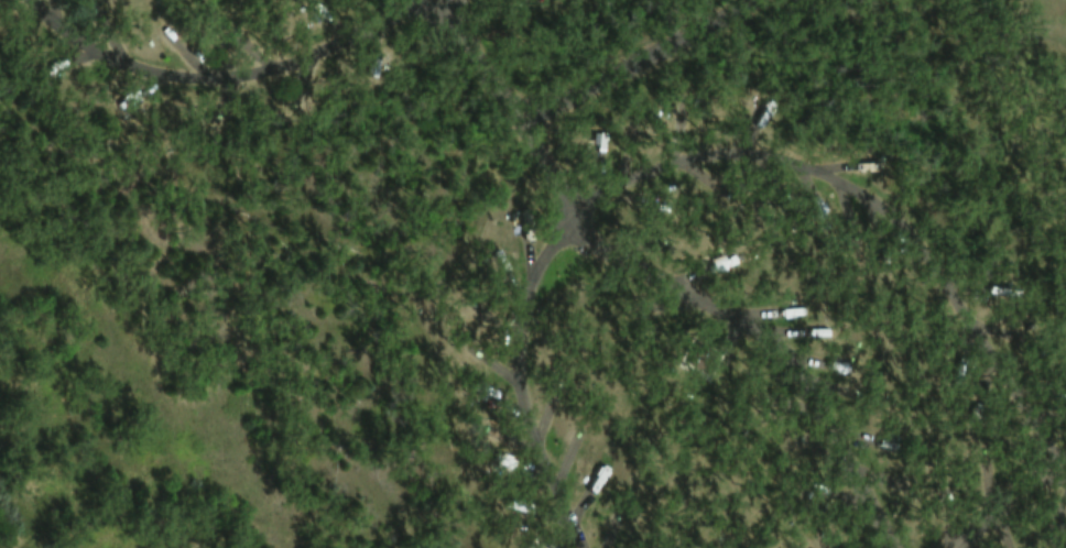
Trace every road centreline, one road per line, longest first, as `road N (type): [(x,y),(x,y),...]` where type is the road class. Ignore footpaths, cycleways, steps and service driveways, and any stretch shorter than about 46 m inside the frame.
road 1 (residential): [(887,547),(784,354),(747,326),(574,237),(569,205),(663,162),(742,150),(811,169),(878,206),(938,272),(1065,471)]
road 2 (residential): [(30,0),(100,53),(196,77),(251,74),(314,55),(427,0)]
road 3 (residential): [(574,237),(554,241),(532,272),(514,348),(527,430),(583,547)]
road 4 (residential): [(515,121),(750,0)]
road 5 (residential): [(447,0),(461,43),(569,205)]
road 6 (residential): [(950,547),(1060,460)]

